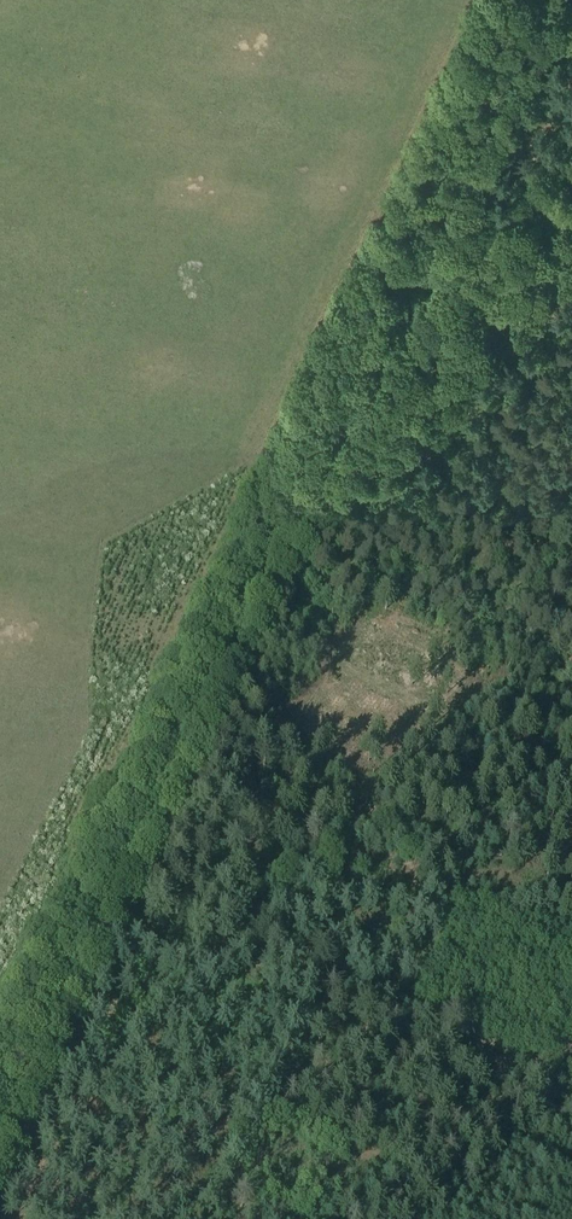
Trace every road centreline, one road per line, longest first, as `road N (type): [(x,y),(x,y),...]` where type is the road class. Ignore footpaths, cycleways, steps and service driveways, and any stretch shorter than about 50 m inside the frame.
road 1 (track): [(91,940),(386,343)]
road 2 (track): [(91,940),(350,987),(571,1082)]
road 3 (track): [(537,0),(386,343)]
road 4 (track): [(386,343),(500,218),(571,158)]
road 5 (track): [(0,1137),(91,940)]

